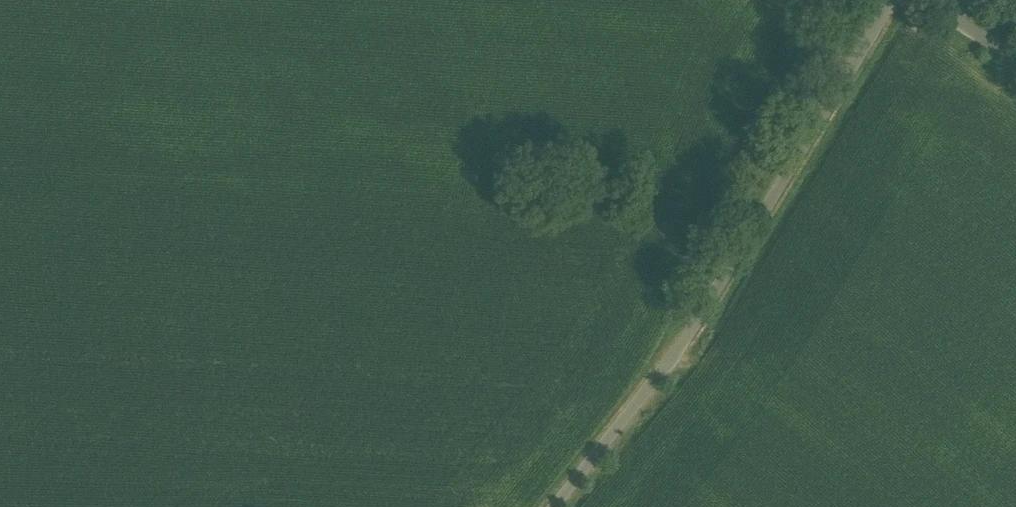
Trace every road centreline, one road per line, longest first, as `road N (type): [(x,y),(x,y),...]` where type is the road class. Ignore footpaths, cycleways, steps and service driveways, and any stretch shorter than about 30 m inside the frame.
road 1 (unclassified): [(560,506),(679,356),(888,18)]
road 2 (unclassified): [(1015,100),(888,18)]

